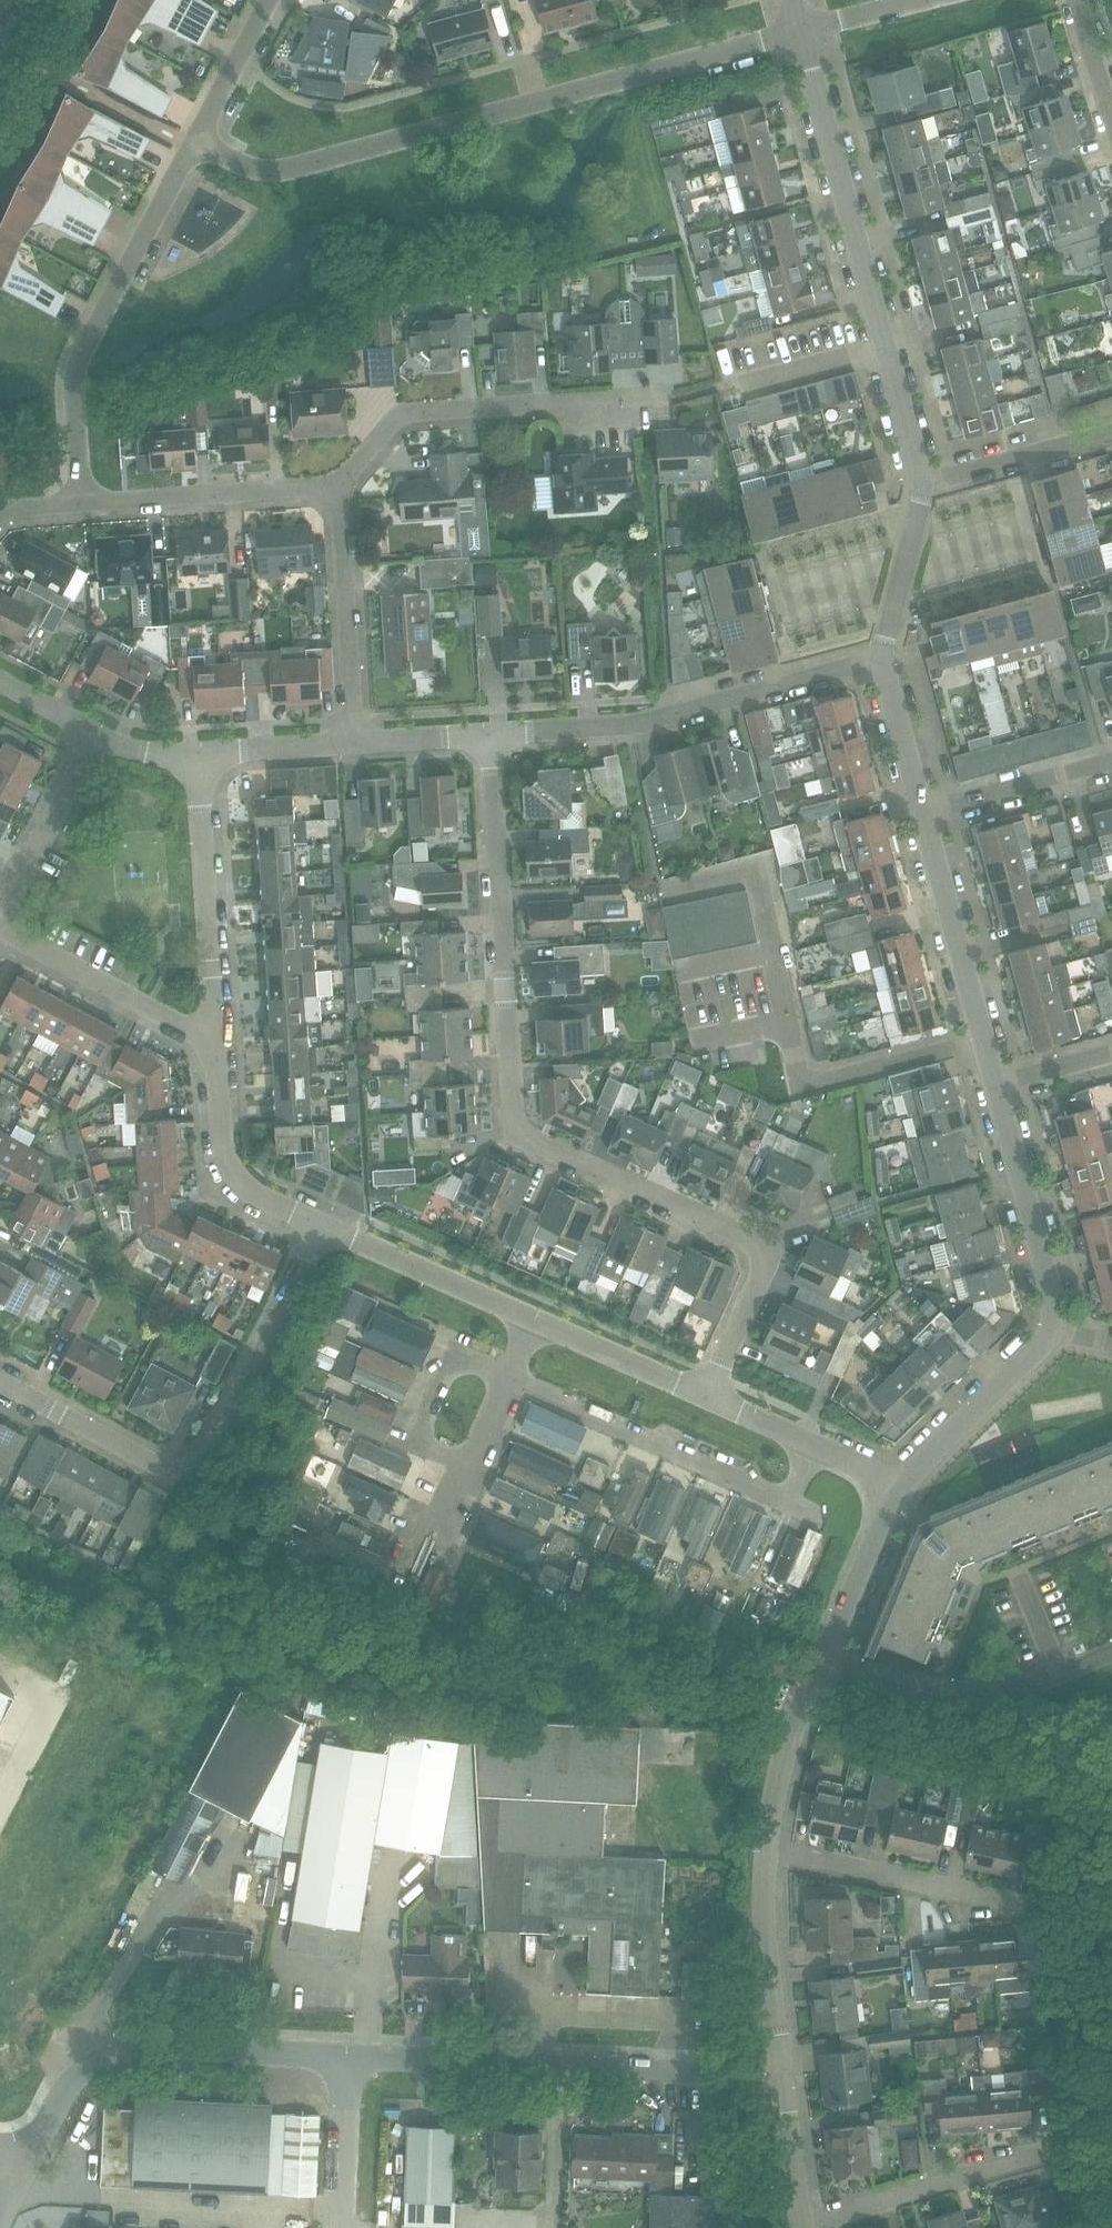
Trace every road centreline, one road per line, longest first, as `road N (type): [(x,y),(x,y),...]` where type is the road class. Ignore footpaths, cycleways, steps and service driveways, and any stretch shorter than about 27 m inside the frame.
road 1 (residential): [(706,1399),(760,1264),(754,1251),(527,1146),(515,1129),(490,737)]
road 2 (residential): [(195,144),(257,173),(278,174),(797,35)]
road 3 (residential): [(323,1226),(192,1470),(161,1472),(0,1383)]
road 4 (residential): [(188,1031),(5,926),(4,910),(97,736)]
road 5 (residential): [(490,737),(647,726),(879,660)]
road 6 (residential): [(80,505),(71,395),(78,366),(195,144)]
road 7 (residential): [(27,2163),(71,2075),(97,2055),(352,2059)]
road 8 (residential): [(803,2221),(773,2037),(771,1855)]
road 9 (residential): [(352,2059),(694,2075)]
road 10 (residential): [(883,351),(797,35)]
road 11 (residential): [(822,1664),(897,1692),(964,1700),(1009,1693),(1111,1653)]
road 12 (residential): [(993,1086),(922,813)]
road 13 (residential): [(1041,1912),(771,1855)]
road 14 (residential): [(803,2221),(1062,2144)]
road 15 (residential): [(751,1492),(510,1385)]
road 16 (residential): [(213,1016),(198,755)]
road 17 (residential): [(338,488),(409,424),(573,413)]
road 18 (residential): [(356,746),(338,488)]
road 19 (residential): [(80,505),(338,488)]
road 20 (residential): [(1053,1329),(1053,1298),(993,1086)]
road 21 (residential): [(535,1323),(323,1226)]
road 22 (residential): [(323,1226),(259,1194),(231,1166),(216,1056)]
road 23 (residential): [(903,1492),(1053,1329)]
road 24 (residential): [(510,1385),(471,1366),(450,1367),(422,1405),(414,1441),(471,1468)]
road 25 (residential): [(771,1855),(786,1752),(822,1664)]
road 26 (residential): [(923,496),(1111,440)]
road 27 (residential): [(922,813),(1111,761)]
road 28 (residential): [(822,1664),(903,1492)]
road 29 (residential): [(706,1399),(535,1323)]
road 30 (residential): [(879,660),(923,496)]
road 31 (residential): [(340,2227),(352,2059)]
road 32 (residential): [(195,144),(272,0)]
road 33 (residential): [(922,813),(879,660)]
road 34 (residential): [(198,755),(356,746)]
road 35 (residential): [(923,496),(883,351)]
road 36 (unclassified): [(737,387),(883,351)]
road 37 (residential): [(797,35),(938,0)]
road 38 (residential): [(356,746),(490,737)]
road 39 (residential): [(1111,128),(1073,0)]
road 40 (residential): [(993,1086),(1111,1055)]

